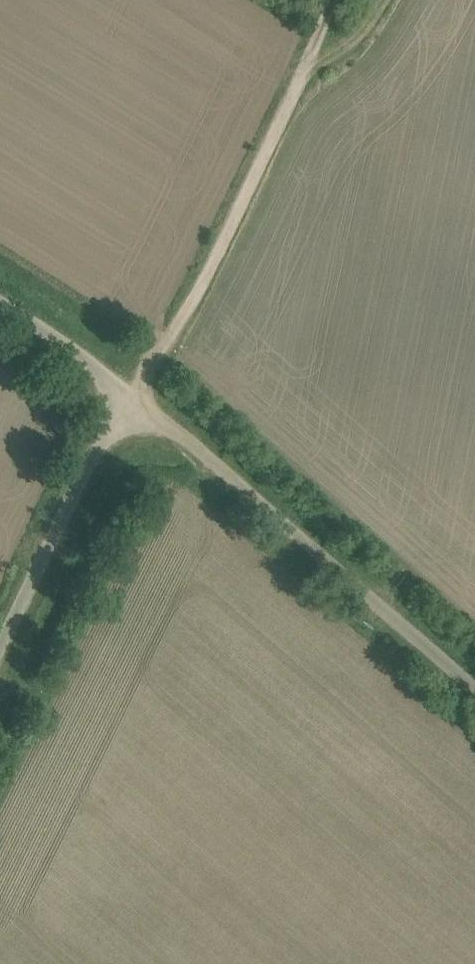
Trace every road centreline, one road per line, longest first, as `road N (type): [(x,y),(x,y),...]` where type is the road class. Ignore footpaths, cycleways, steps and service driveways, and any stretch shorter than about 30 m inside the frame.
road 1 (unclassified): [(130,398),(474,690)]
road 2 (track): [(130,398),(330,0)]
road 3 (unclassified): [(0,660),(130,398)]
road 4 (unclassified): [(130,398),(0,315)]

